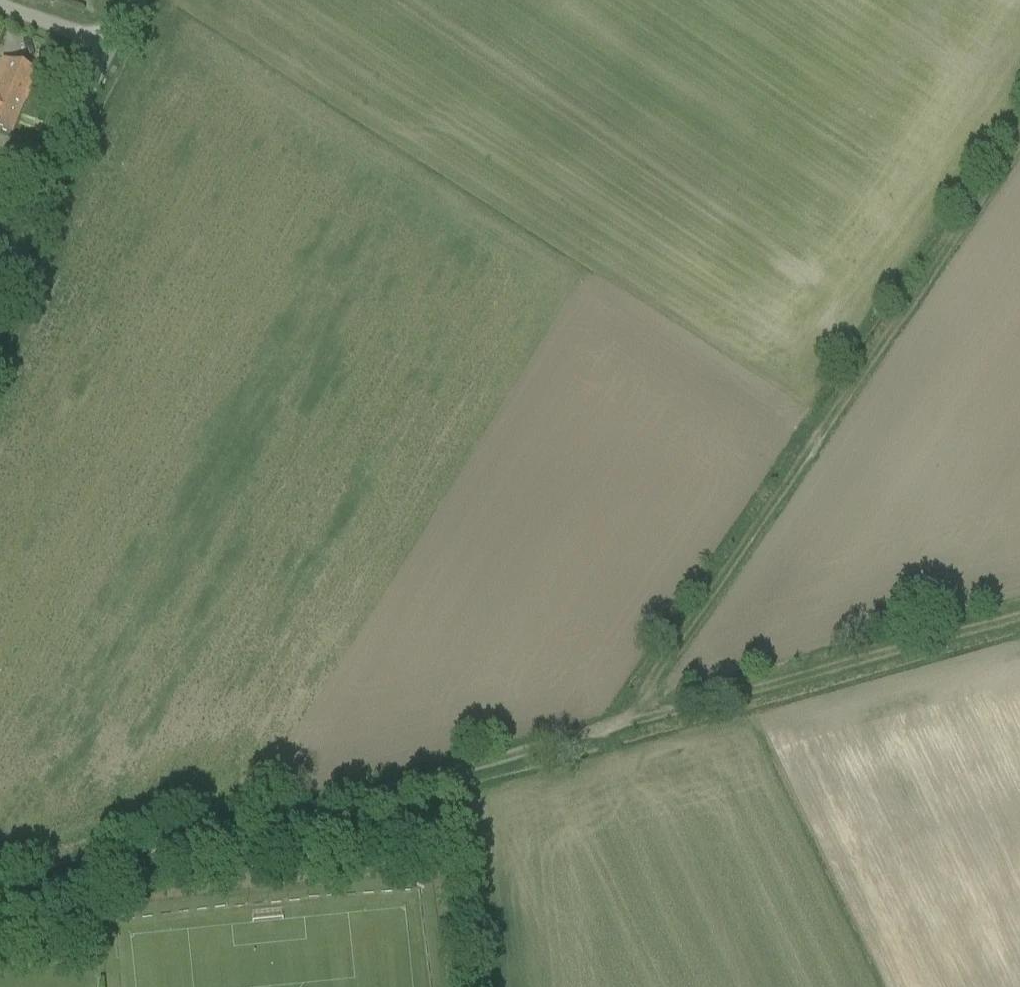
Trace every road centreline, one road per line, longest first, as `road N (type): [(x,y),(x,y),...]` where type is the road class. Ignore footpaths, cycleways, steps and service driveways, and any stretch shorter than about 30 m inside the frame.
road 1 (track): [(0,898),(1019,615)]
road 2 (track): [(1019,155),(632,724)]
road 3 (unclassified): [(0,288),(117,0)]

